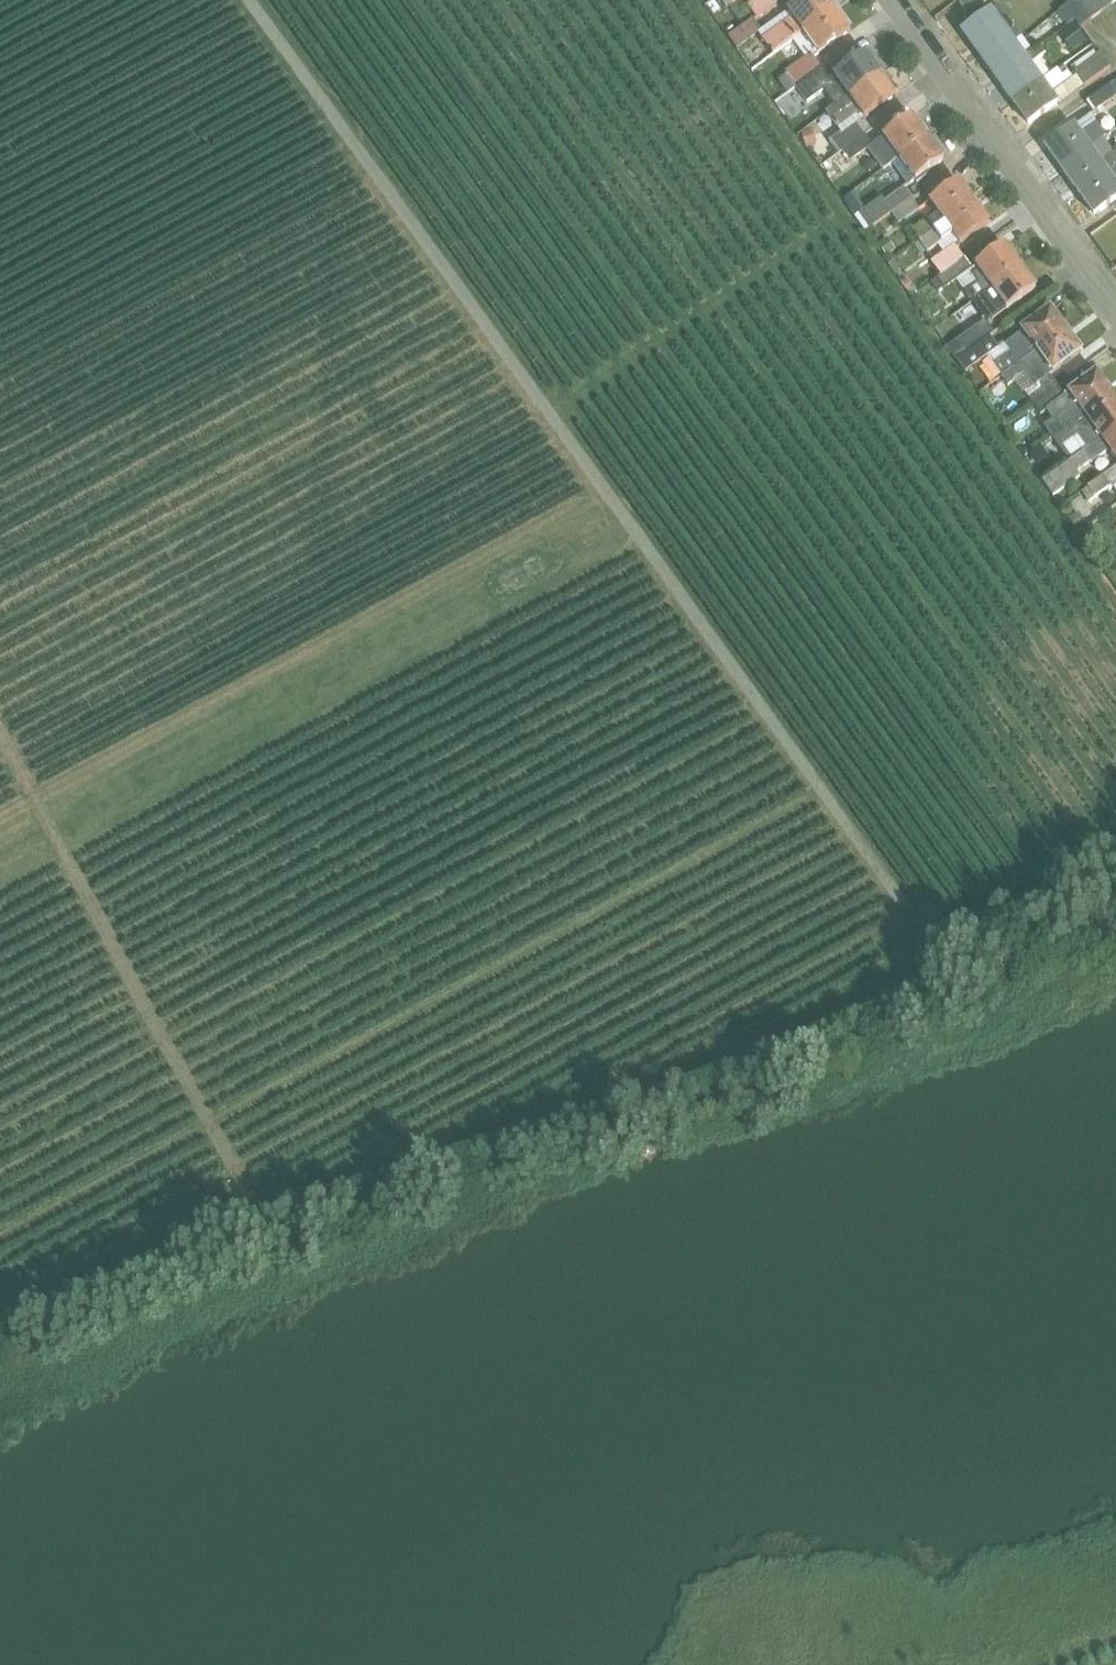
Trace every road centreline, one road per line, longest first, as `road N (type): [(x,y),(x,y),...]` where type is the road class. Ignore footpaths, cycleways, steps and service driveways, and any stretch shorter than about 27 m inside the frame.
road 1 (residential): [(895,0),(1115,313)]

